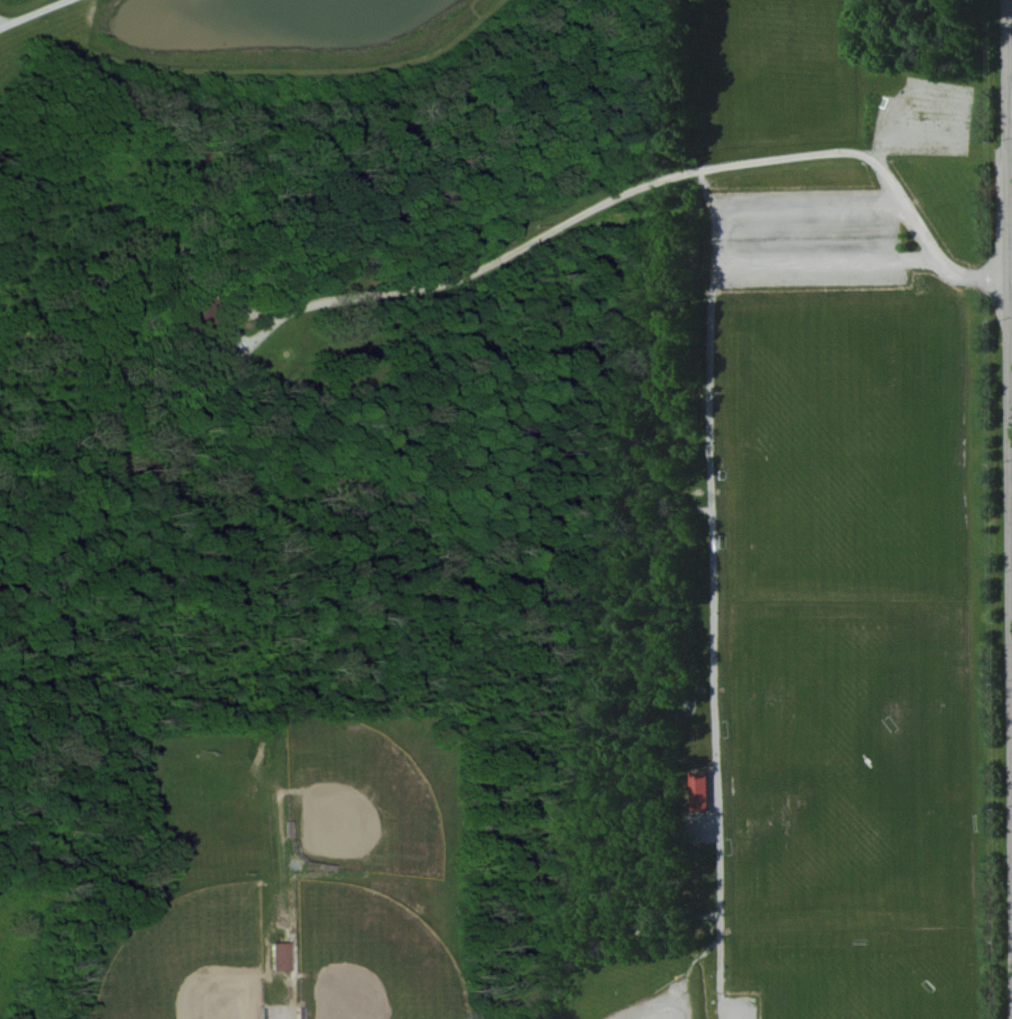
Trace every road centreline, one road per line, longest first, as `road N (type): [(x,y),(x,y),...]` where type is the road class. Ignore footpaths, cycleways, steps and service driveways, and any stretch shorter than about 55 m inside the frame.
road 1 (residential): [(1011,559),(1007,0)]

